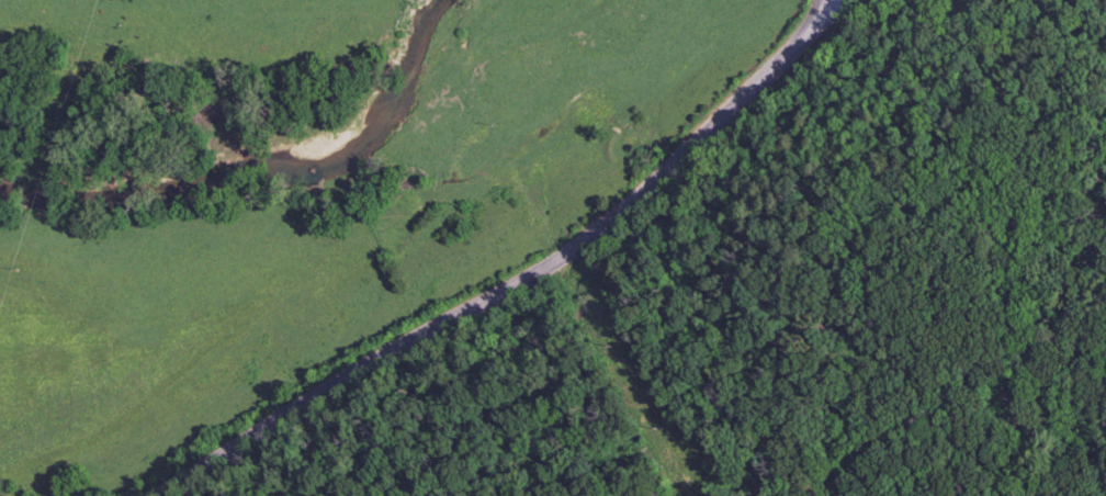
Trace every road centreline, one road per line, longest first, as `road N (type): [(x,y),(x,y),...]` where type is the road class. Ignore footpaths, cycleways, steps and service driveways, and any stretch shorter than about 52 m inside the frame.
road 1 (residential): [(160,495),(588,236),(823,15),(828,0)]

